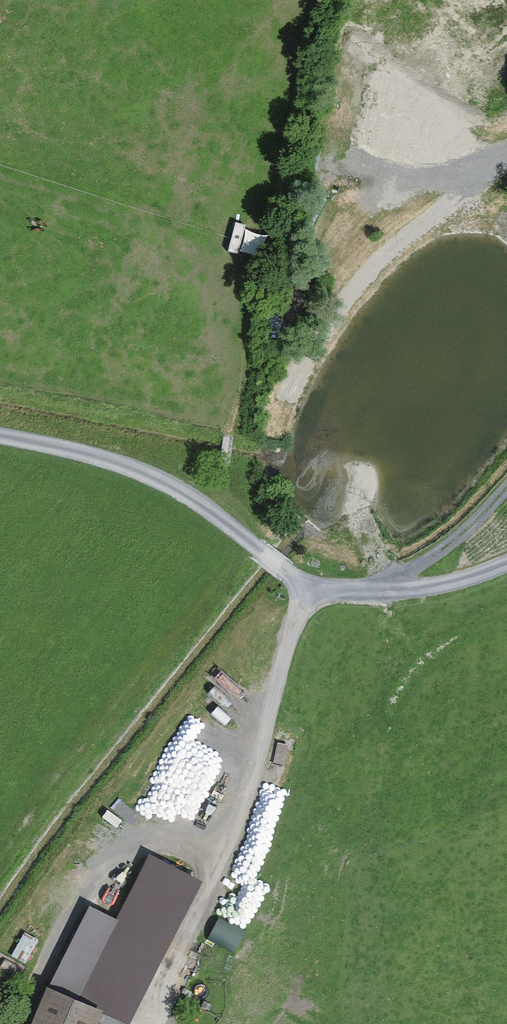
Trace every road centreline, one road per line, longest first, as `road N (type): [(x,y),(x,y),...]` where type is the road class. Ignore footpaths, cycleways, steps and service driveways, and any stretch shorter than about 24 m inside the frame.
road 1 (track): [(0,435),(67,447),(166,483),(310,589)]
road 2 (track): [(506,161),(373,268),(305,361)]
road 3 (track): [(310,589),(447,583),(506,563)]
road 4 (track): [(506,486),(430,560),(369,589)]

